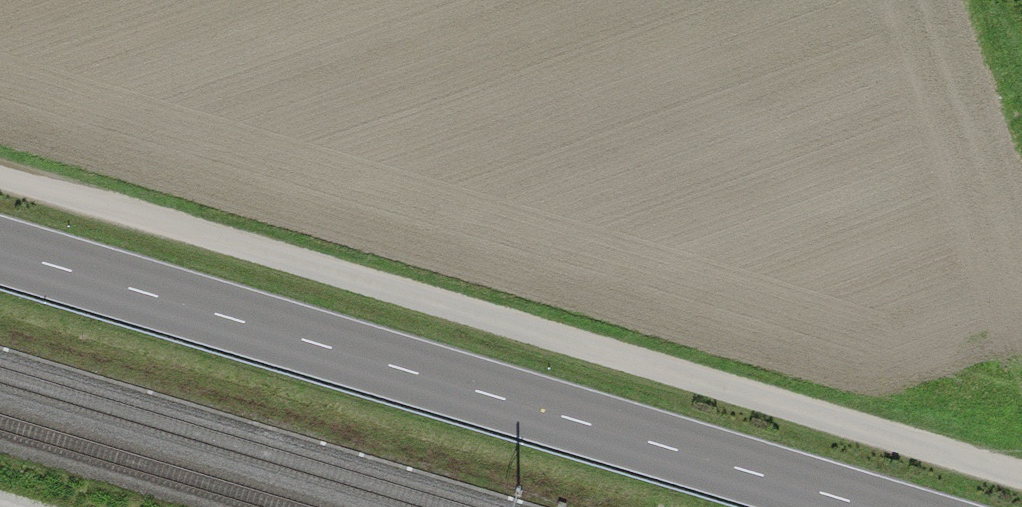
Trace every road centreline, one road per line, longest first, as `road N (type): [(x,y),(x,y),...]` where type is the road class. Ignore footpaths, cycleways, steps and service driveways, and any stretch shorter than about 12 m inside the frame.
road 1 (track): [(0,166),(1021,469)]
road 2 (primary): [(865,506),(0,251)]

